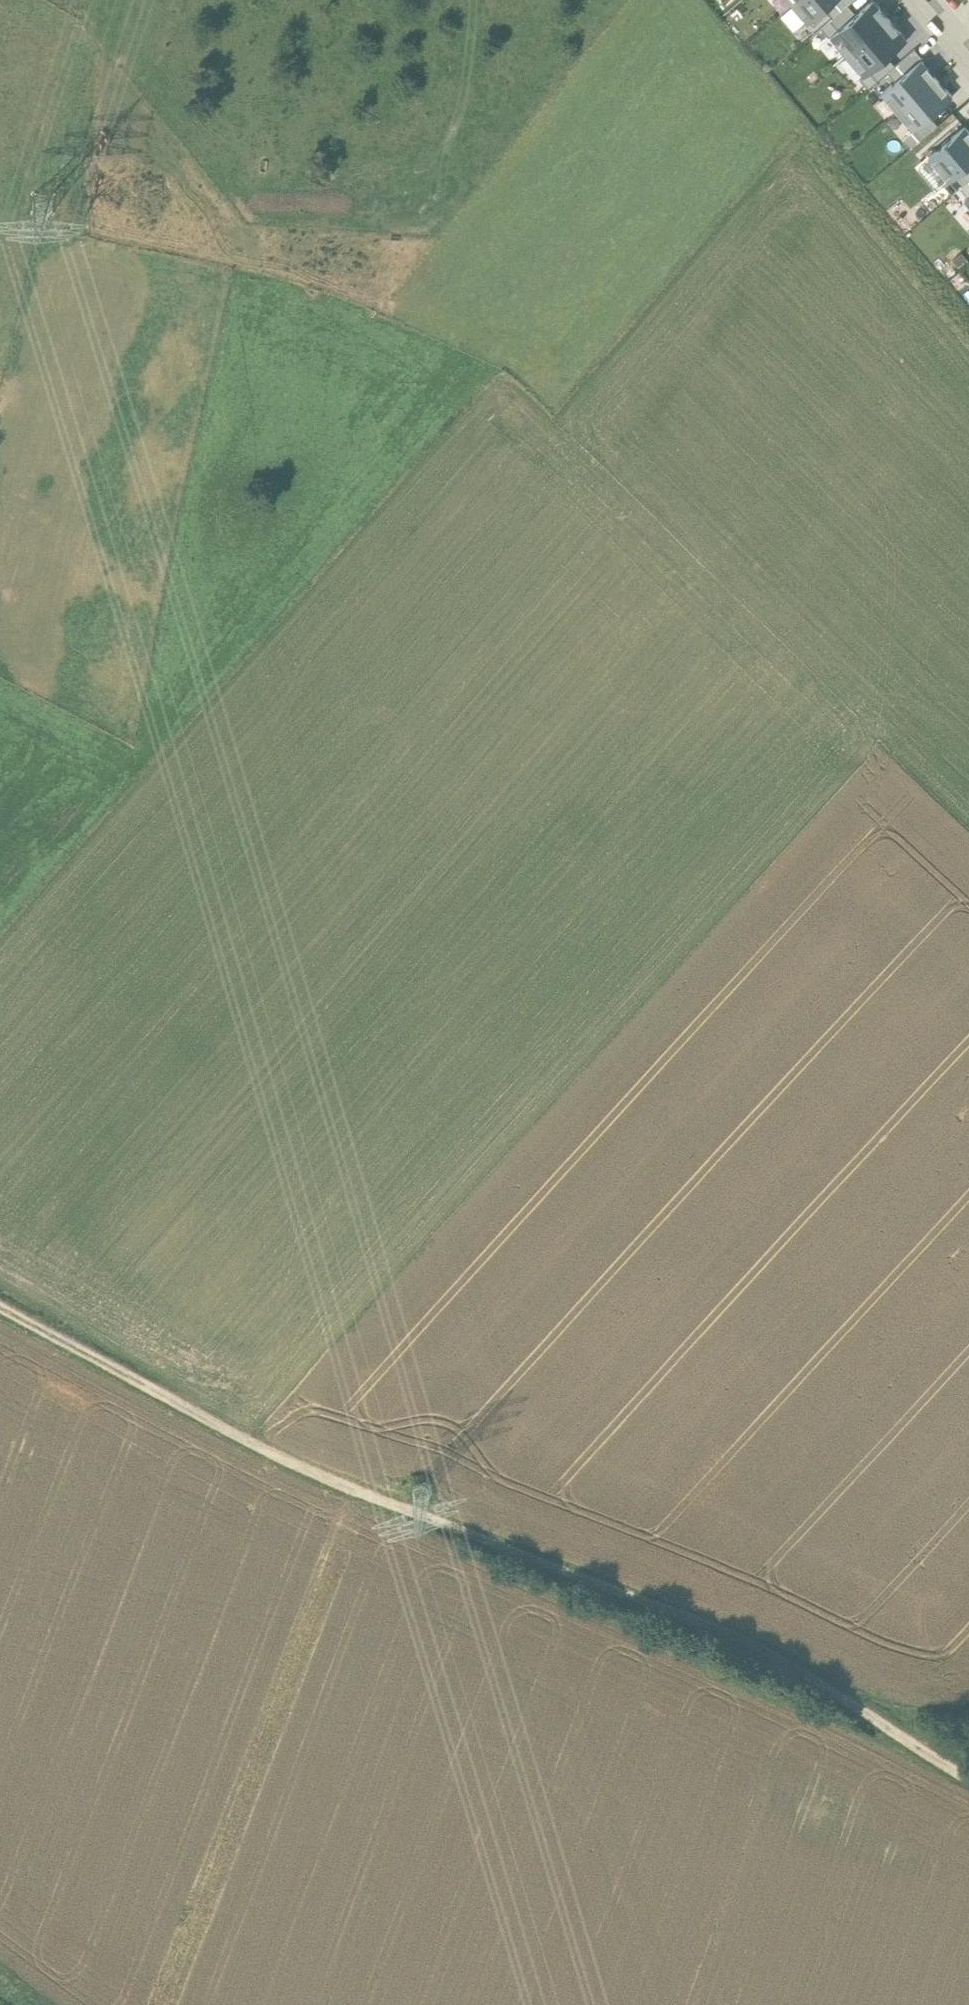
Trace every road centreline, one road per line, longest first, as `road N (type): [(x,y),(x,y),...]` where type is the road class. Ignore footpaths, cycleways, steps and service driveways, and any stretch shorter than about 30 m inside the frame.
road 1 (track): [(0,1309),(240,1438),(828,1698),(968,1777)]

